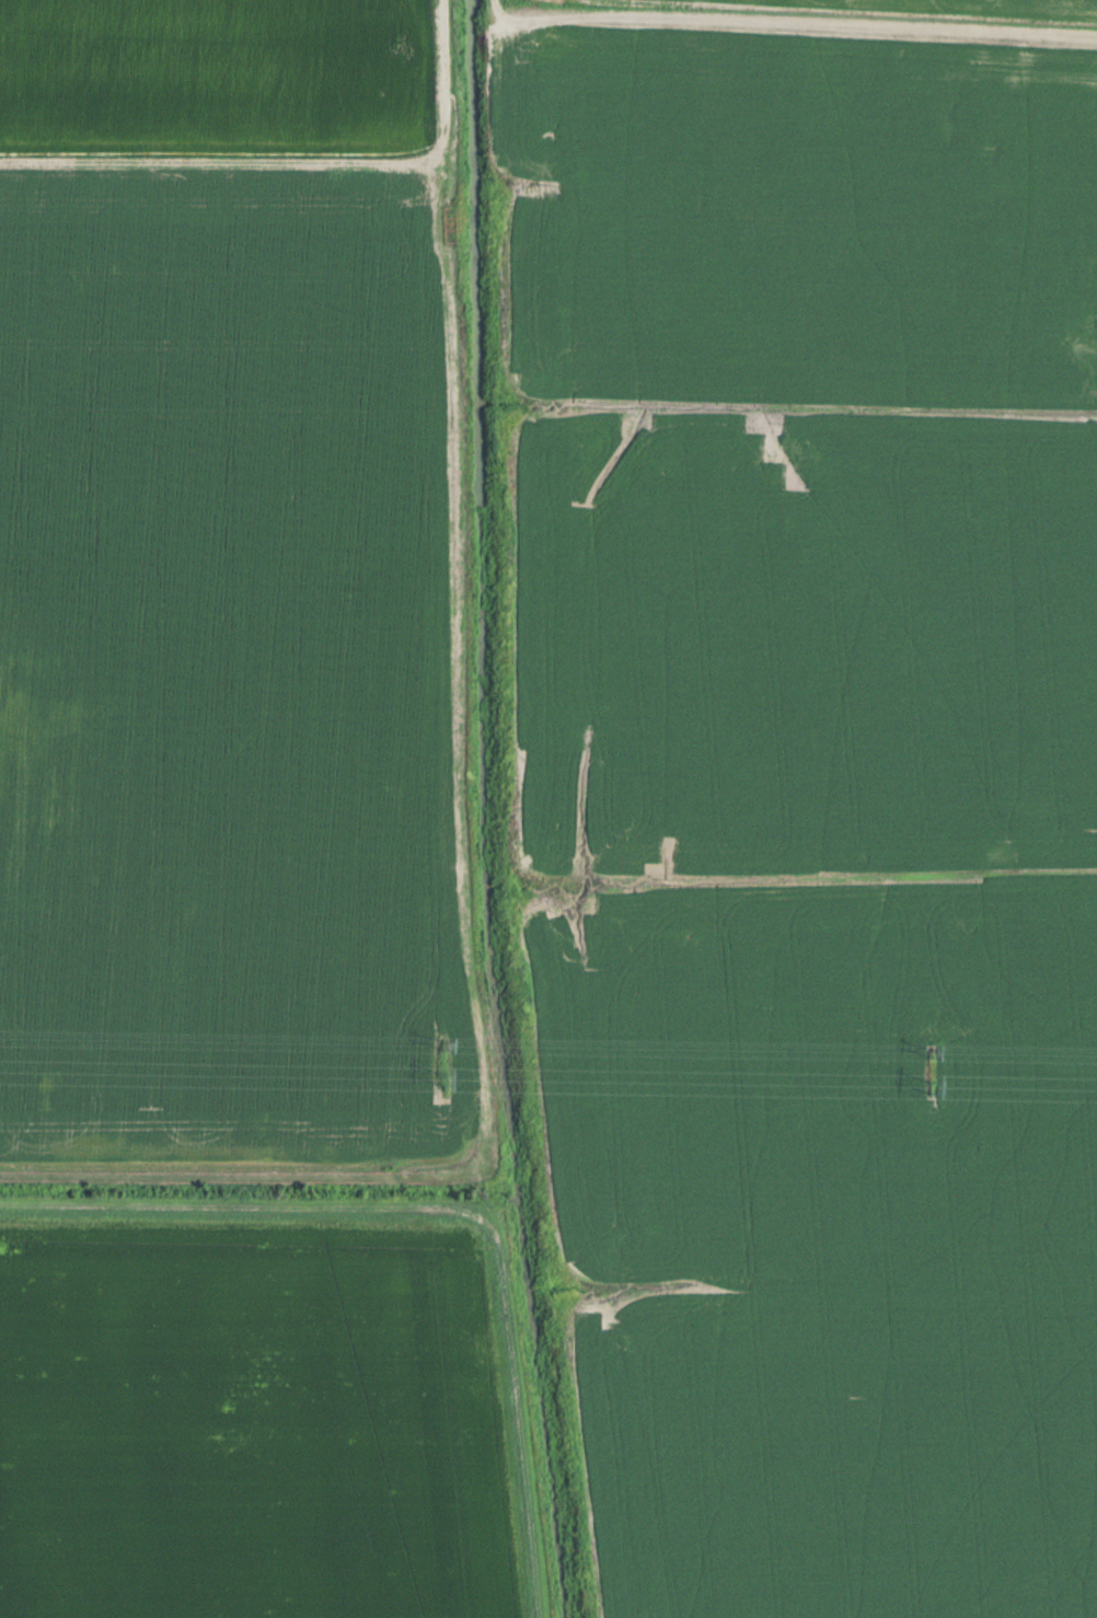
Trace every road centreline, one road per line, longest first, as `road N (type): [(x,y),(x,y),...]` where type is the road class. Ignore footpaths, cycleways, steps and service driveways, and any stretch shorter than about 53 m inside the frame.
road 1 (track): [(0,1197),(428,1202),(482,1214),(497,1229),(537,1617)]

